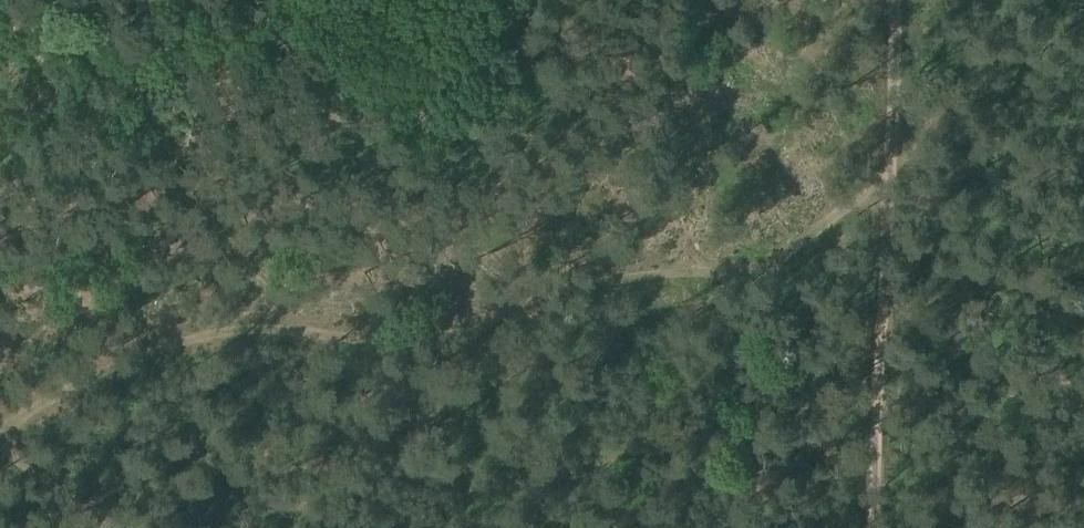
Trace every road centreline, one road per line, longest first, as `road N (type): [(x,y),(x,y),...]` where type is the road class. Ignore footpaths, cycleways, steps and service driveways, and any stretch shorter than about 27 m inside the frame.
road 1 (track): [(890,180),(875,341),(873,527)]
road 2 (track): [(889,0),(890,180)]

